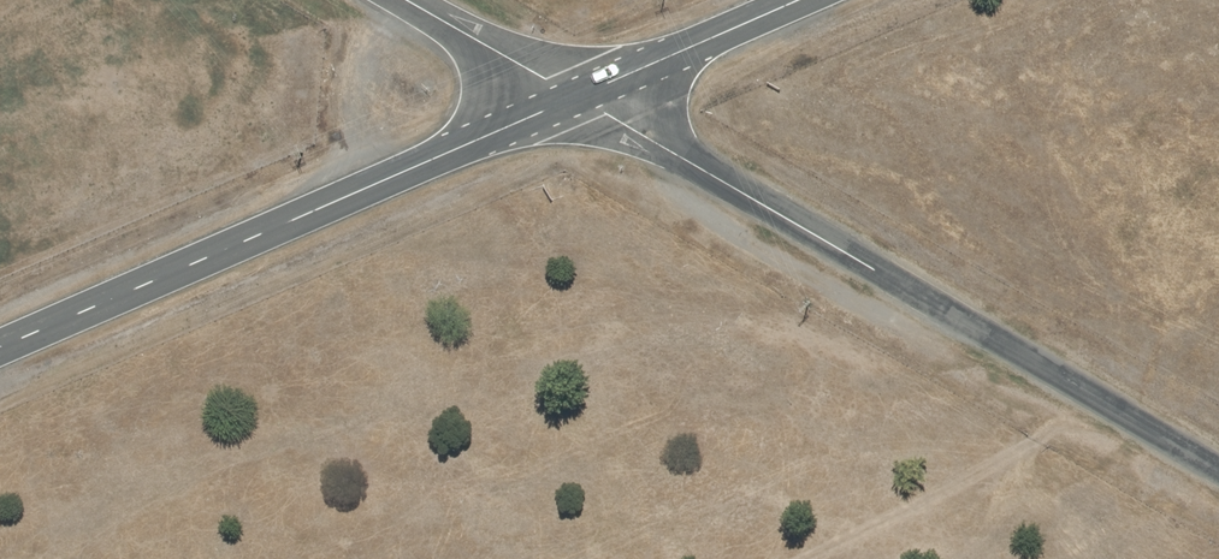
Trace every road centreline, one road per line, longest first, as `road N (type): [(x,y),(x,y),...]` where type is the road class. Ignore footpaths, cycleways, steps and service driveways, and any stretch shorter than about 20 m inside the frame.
road 1 (residential): [(580,96),(1218,470)]
road 2 (primary): [(0,348),(580,96)]
road 3 (primary): [(580,96),(802,0)]
road 4 (unclassified): [(412,0),(580,96)]

